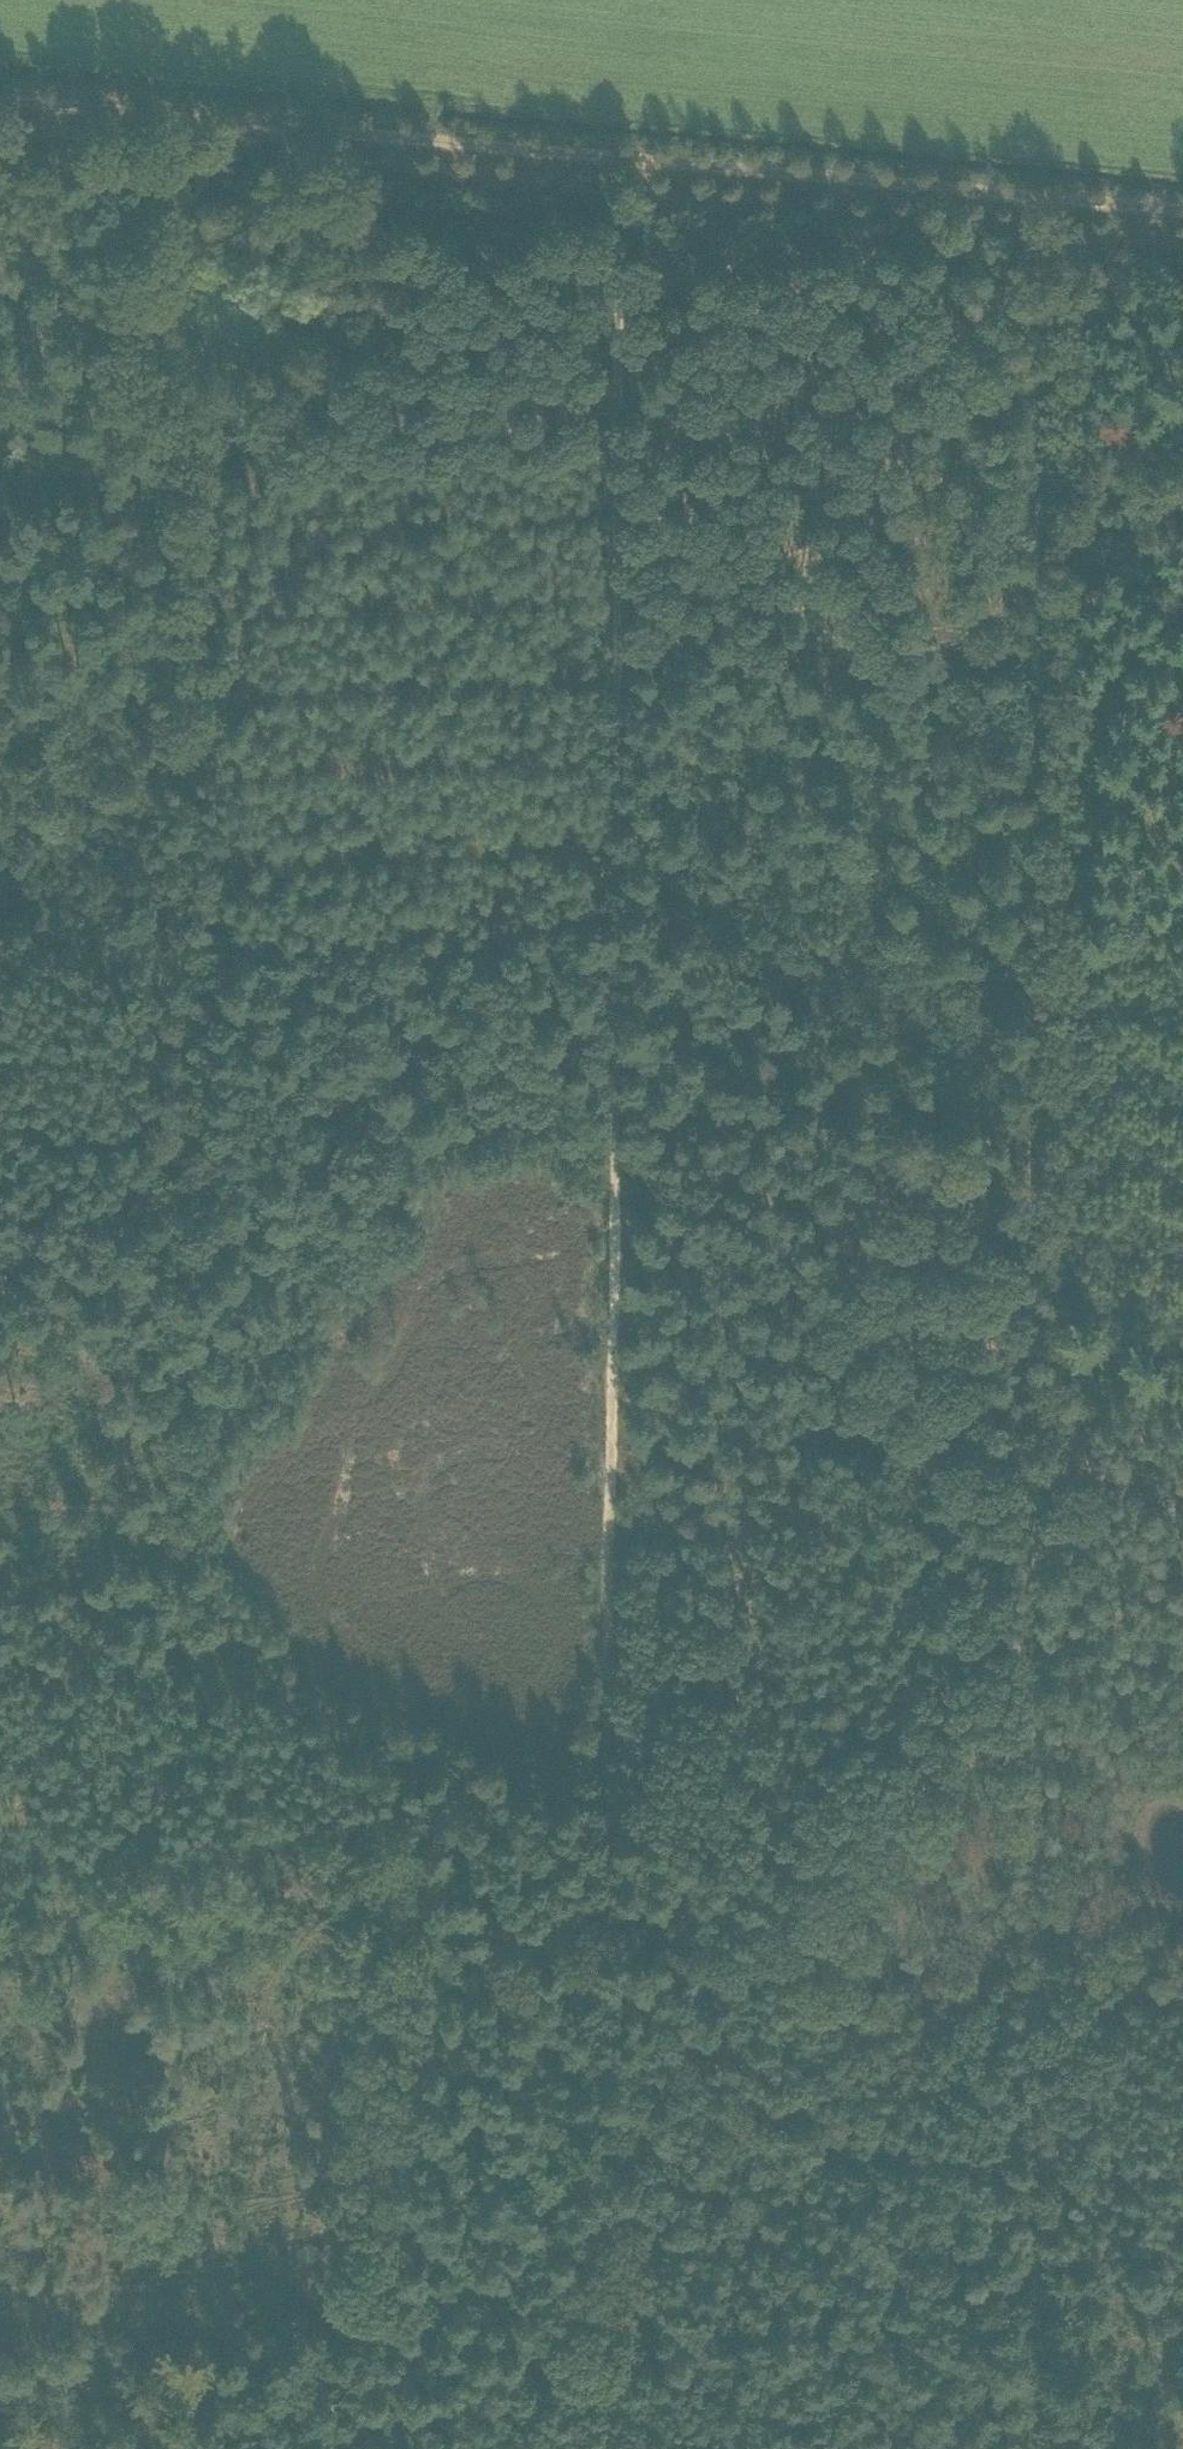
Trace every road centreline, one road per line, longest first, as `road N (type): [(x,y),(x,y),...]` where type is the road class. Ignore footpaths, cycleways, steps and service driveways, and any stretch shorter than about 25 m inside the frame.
road 1 (track): [(1028,2035),(1041,498)]
road 2 (track): [(599,2448),(603,953)]
road 3 (track): [(1042,195),(183,111)]
road 4 (track): [(603,953),(604,152)]
road 5 (track): [(1027,2448),(1028,2035)]
road 6 (track): [(1041,498),(1042,195)]
road 7 (track): [(183,111),(0,98)]
road 8 (track): [(1182,209),(1042,195)]

